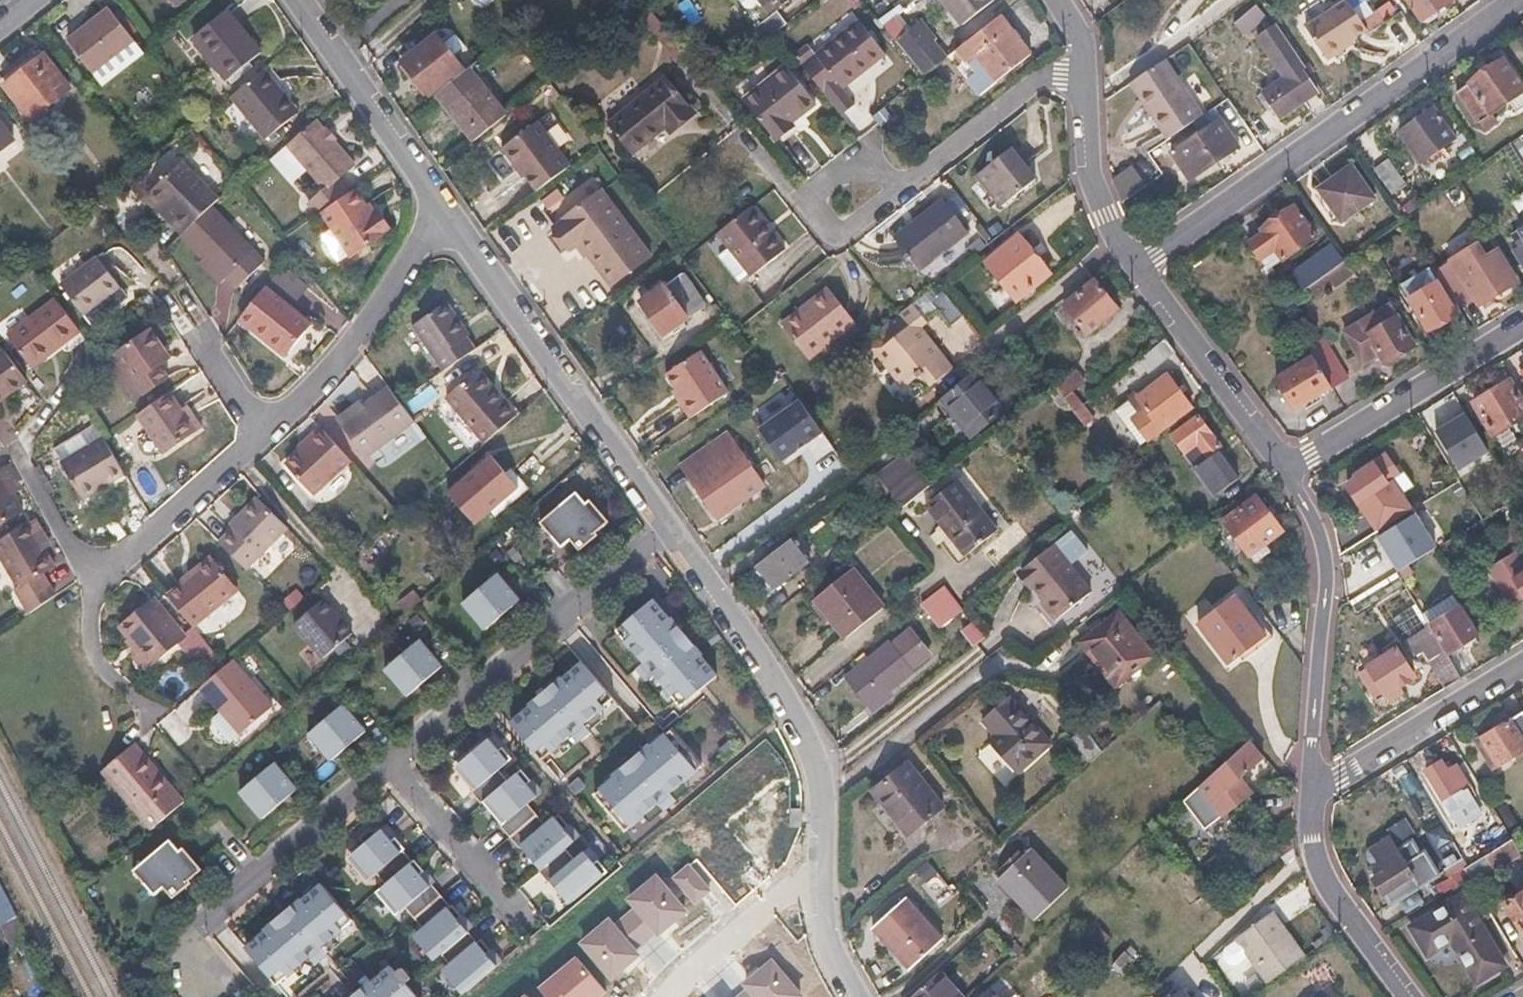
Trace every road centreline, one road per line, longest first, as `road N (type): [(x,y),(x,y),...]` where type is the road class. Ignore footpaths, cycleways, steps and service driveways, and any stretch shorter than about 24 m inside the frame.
road 1 (residential): [(1132,269),(1519,0)]
road 2 (residential): [(431,206),(665,529)]
road 3 (residential): [(665,529),(806,741),(817,773),(818,871)]
road 4 (residential): [(665,529),(392,758)]
road 5 (residential): [(392,758),(195,925),(189,951),(214,996)]
road 6 (residential): [(1289,465),(1313,516),(1330,595),(1305,791)]
road 7 (residential): [(431,206),(397,287),(266,432)]
road 8 (residential): [(1522,323),(1289,465)]
road 9 (residential): [(923,174),(839,233),(809,204),(813,187),(830,174),(852,168),(903,178)]
road 10 (residential): [(1305,791),(1522,660)]
road 11 (residential): [(1132,269),(1289,465)]
road 12 (residential): [(290,0),(431,206)]
road 13 (residential): [(1305,791),(1312,854),(1409,996)]
road 14 (residential): [(1083,50),(1080,174),(1132,269)]
road 15 (residential): [(266,432),(96,590)]
road 16 (residential): [(1083,50),(923,174)]
road 17 (residential): [(392,758),(518,913)]
road 18 (residential): [(818,871),(673,996)]
road 19 (residential): [(96,590),(22,458)]
road 20 (residential): [(96,590),(97,659),(151,712)]
road 21 (residential): [(818,871),(823,941),(854,996)]

